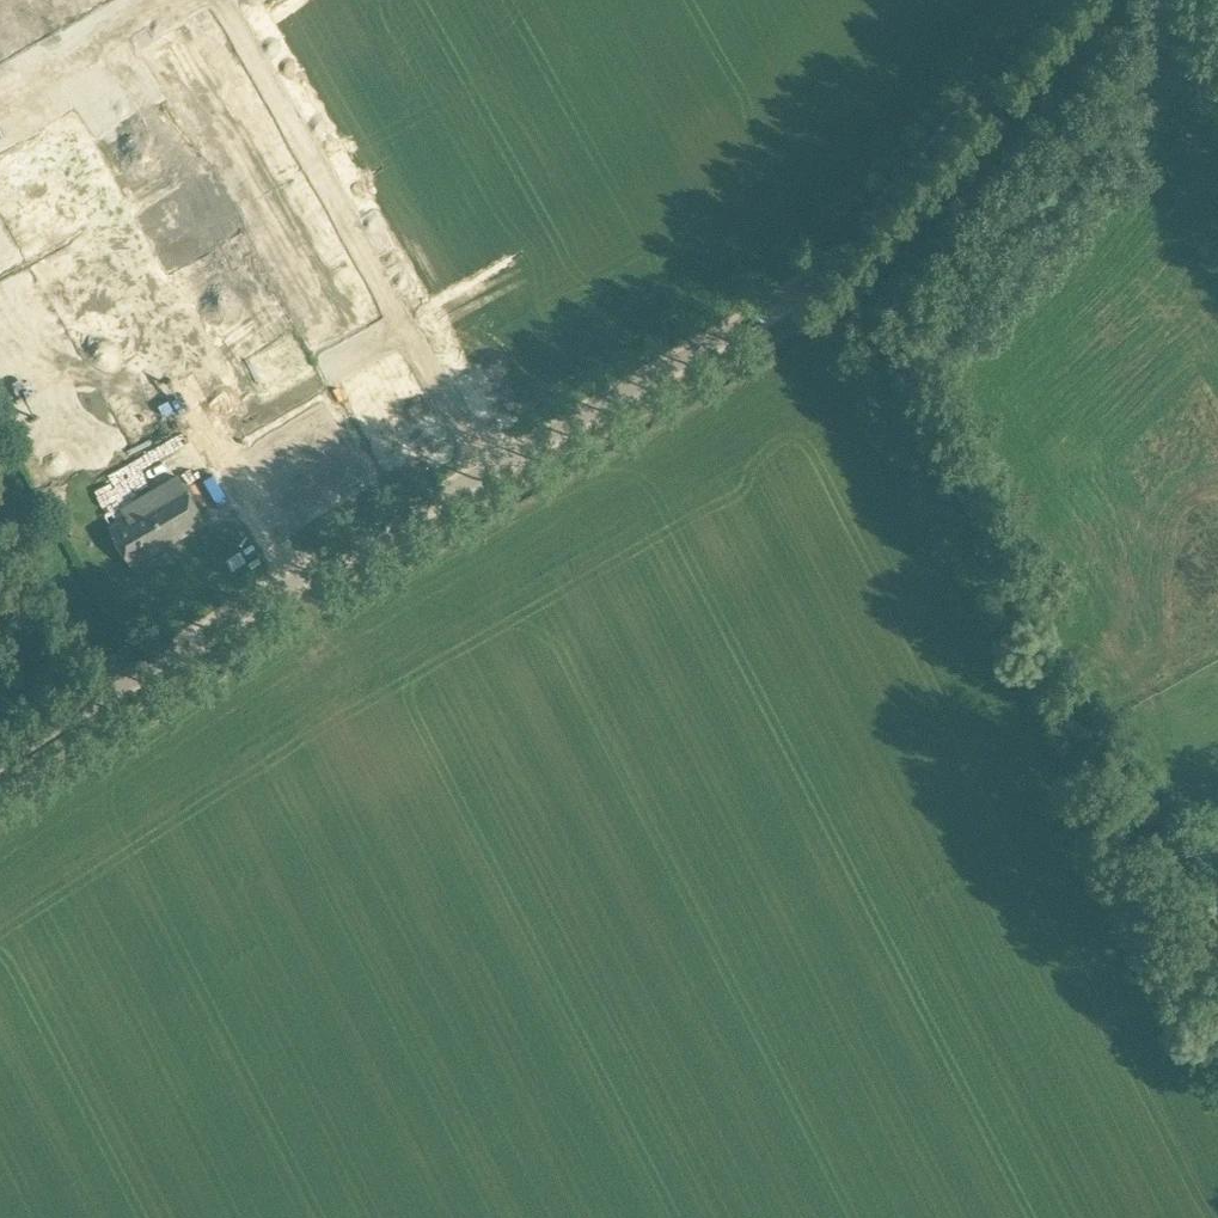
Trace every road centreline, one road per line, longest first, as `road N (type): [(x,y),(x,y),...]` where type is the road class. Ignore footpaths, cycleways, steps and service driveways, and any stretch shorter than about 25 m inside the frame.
road 1 (unclassified): [(0,763),(818,278),(1070,0)]

